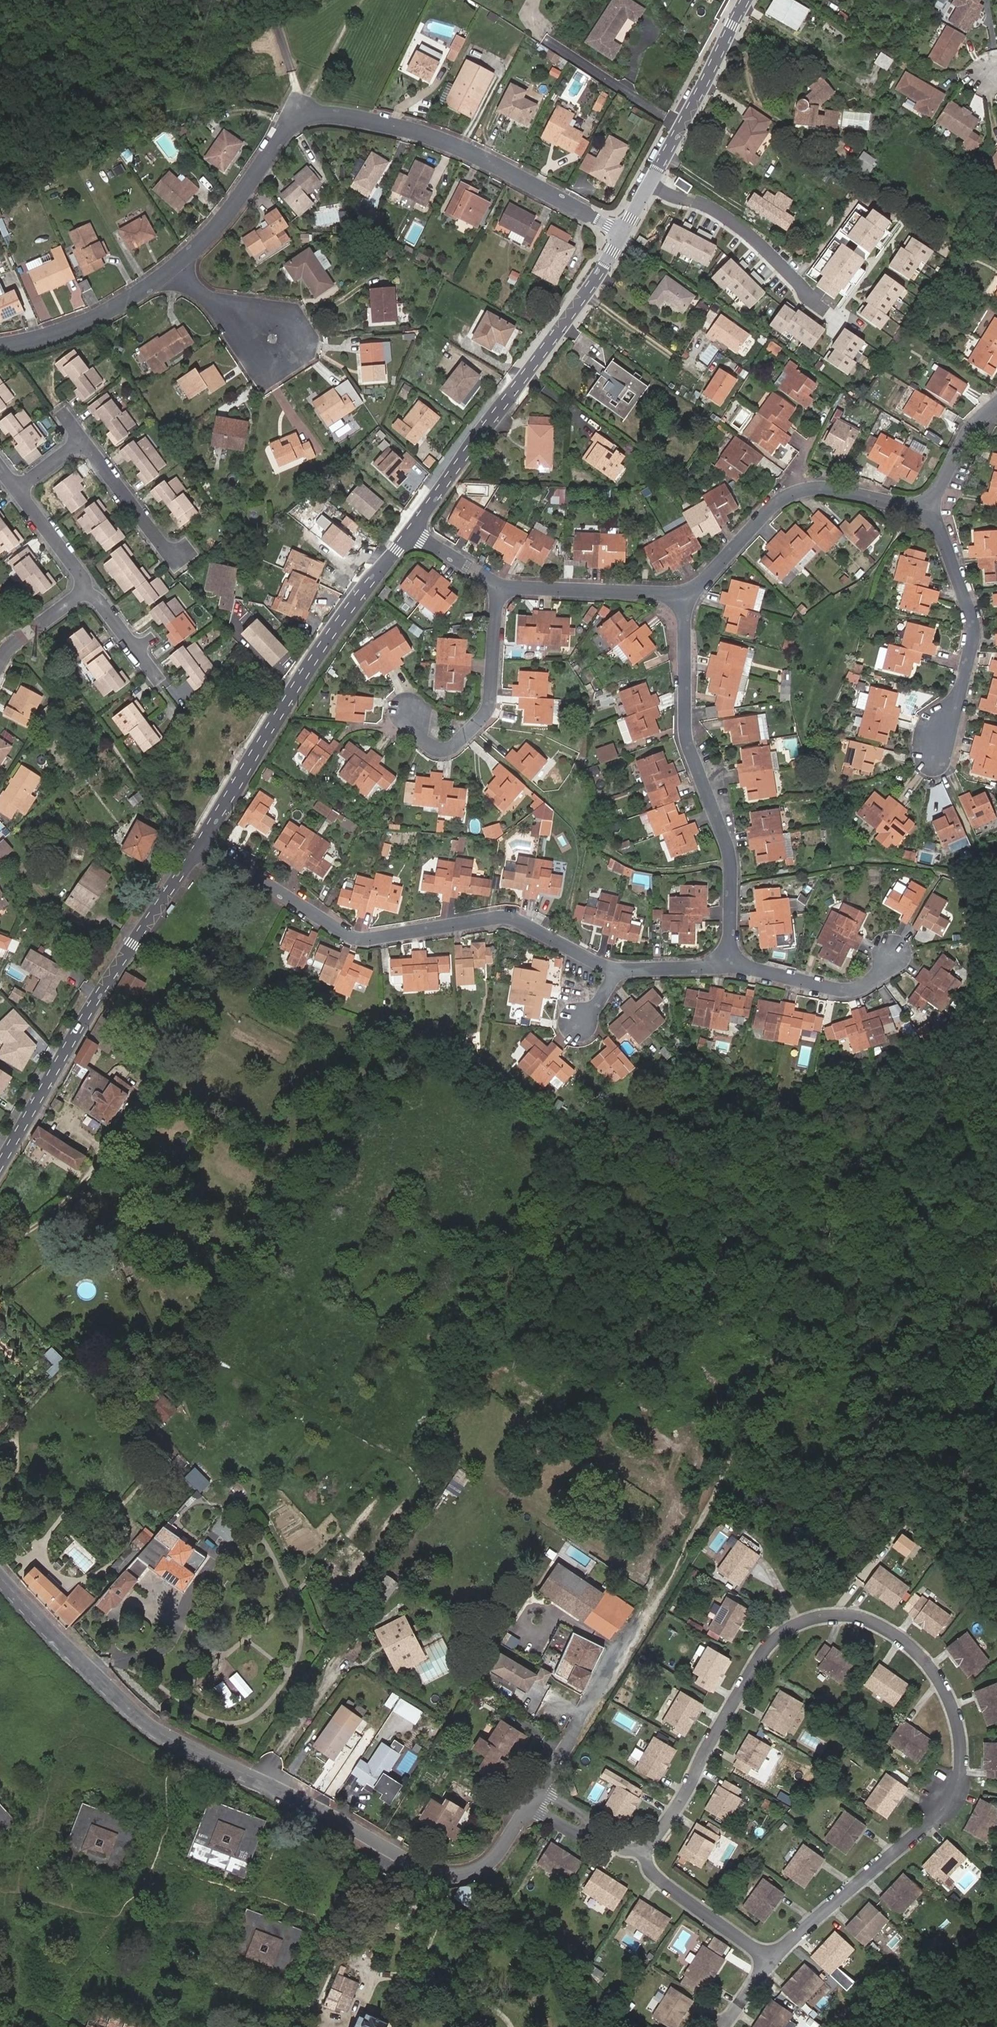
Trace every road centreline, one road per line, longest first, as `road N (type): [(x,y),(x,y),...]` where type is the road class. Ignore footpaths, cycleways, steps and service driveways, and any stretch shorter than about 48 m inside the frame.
road 1 (residential): [(644,1854),(765,1649),(784,1631),(837,1615),(900,1638),(942,1686),(950,1710),(959,1739),(955,1794),(771,1959)]
road 2 (residential): [(0,1576),(143,1721),(434,1875),(472,1876),(490,1862),(536,1798)]
road 3 (residential): [(169,272),(239,197),(284,127),(327,112),(450,143),(619,234)]
road 4 (residential): [(614,971),(509,919),(357,939),(197,847)]
road 5 (tertiary): [(197,847),(297,686),(411,531)]
road 6 (residential): [(729,966),(730,863),(685,734),(681,599)]
road 7 (tertiary): [(0,1163),(197,847)]
road 8 (tertiary): [(411,531),(585,296),(619,234)]
road 9 (residential): [(931,509),(803,490),(773,506),(681,599)]
road 10 (tertiary): [(619,234),(748,0)]
road 11 (residential): [(936,755),(973,639),(931,509)]
road 12 (residential): [(497,586),(486,714),(446,750),(432,749),(413,730),(411,715)]
road 13 (residential): [(0,346),(88,323),(169,272)]
road 14 (residential): [(681,599),(497,586)]
road 15 (residential): [(892,953),(867,985),(843,992),(729,966)]
road 16 (residential): [(771,1959),(653,1874),(644,1854)]
road 17 (residential): [(182,554),(165,549),(79,440)]
road 18 (track): [(655,1588),(588,1712)]
road 19 (residential): [(931,509),(969,431),(996,404)]
road 20 (residential): [(14,488),(87,589)]
road 21 (residential): [(274,339),(169,272)]
road 22 (residential): [(536,1798),(644,1854)]

